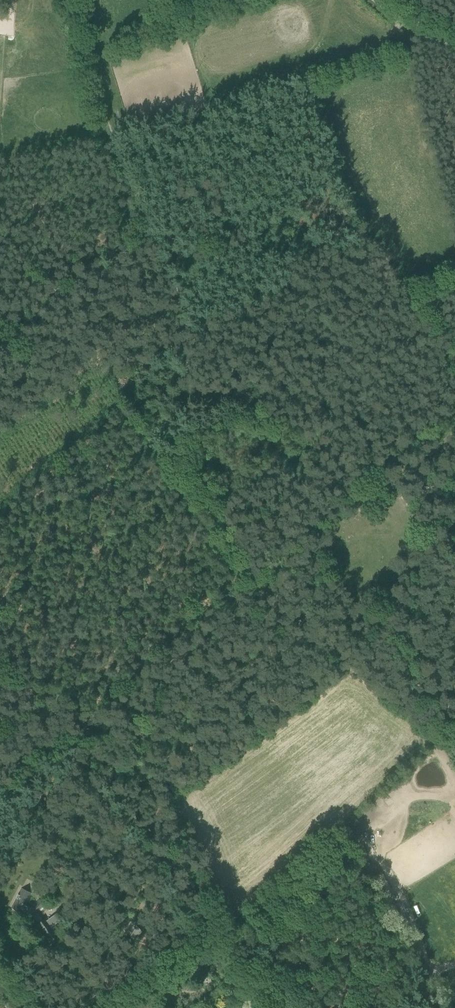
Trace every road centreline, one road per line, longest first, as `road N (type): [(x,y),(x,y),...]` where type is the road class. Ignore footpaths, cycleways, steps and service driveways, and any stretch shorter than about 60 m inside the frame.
road 1 (track): [(454,758),(443,740),(354,679),(255,589),(193,403),(169,291),(87,63),(75,0)]

